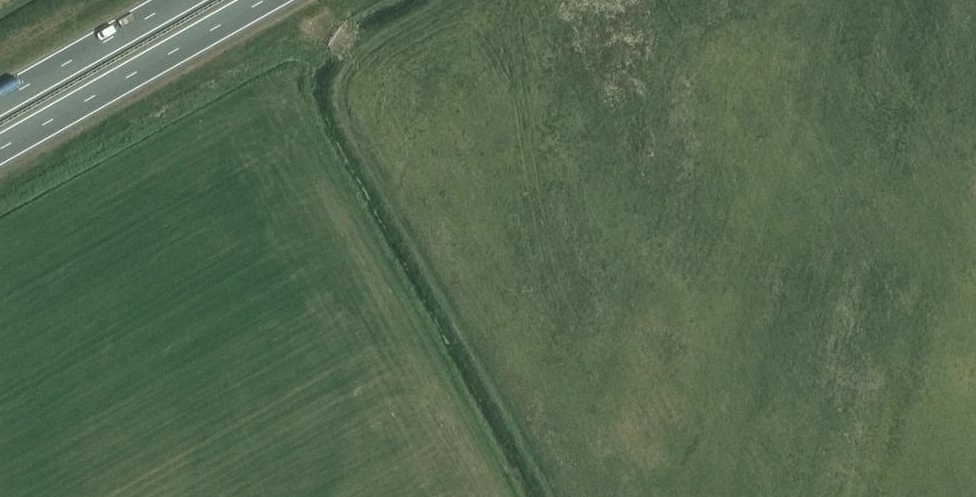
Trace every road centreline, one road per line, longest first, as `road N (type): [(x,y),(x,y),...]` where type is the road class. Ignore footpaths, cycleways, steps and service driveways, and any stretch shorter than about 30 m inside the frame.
road 1 (trunk): [(0,151),(268,0)]
road 2 (trunk): [(181,0),(0,102)]

